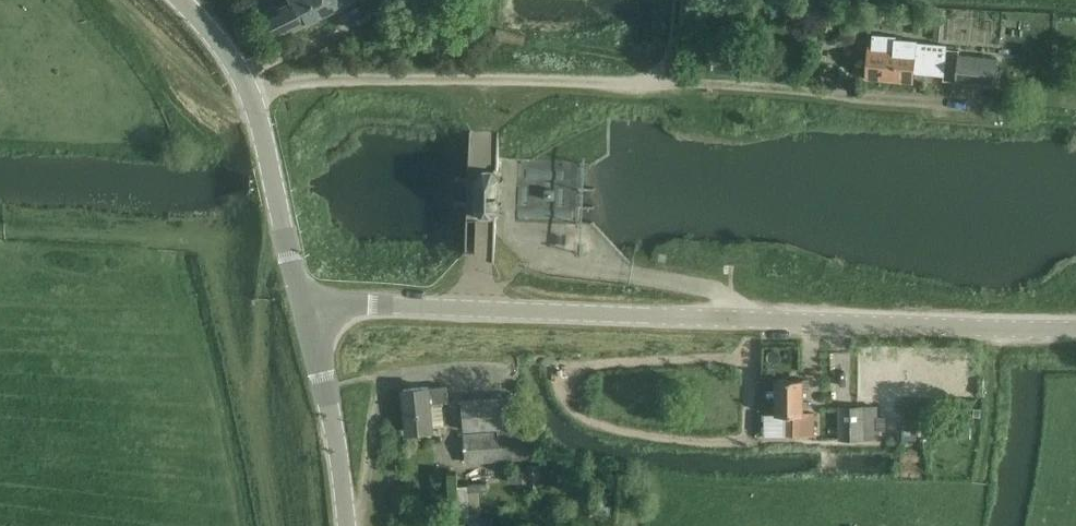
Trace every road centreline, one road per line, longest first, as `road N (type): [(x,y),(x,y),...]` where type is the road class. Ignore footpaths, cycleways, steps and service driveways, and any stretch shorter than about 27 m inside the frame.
road 1 (tertiary): [(1075,329),(304,299)]
road 2 (unclassified): [(250,96),(310,79),(561,79),(988,106)]
road 3 (tertiary): [(348,525),(304,299)]
road 4 (tertiary): [(304,299),(250,96)]
road 5 (tertiary): [(180,0),(228,51),(250,96)]

